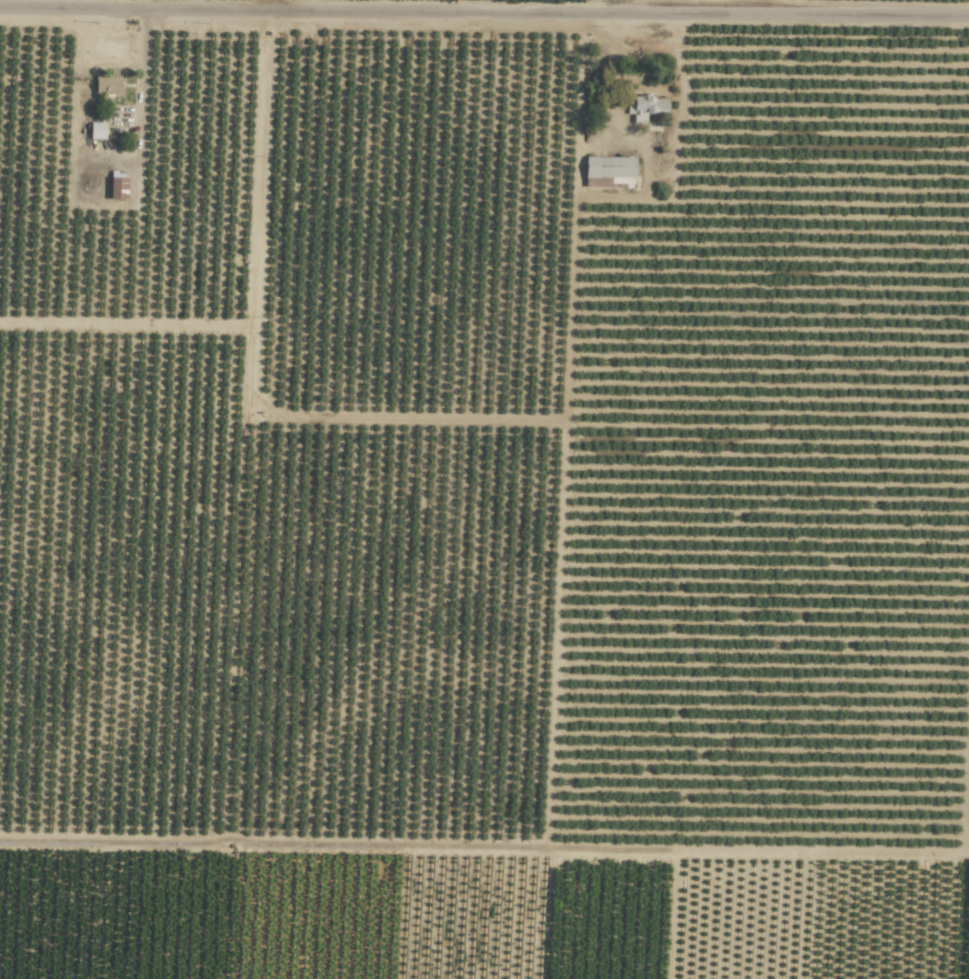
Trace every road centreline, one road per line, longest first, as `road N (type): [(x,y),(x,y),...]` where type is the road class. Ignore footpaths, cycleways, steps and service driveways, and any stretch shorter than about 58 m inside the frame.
road 1 (residential): [(0,13),(968,28)]
road 2 (track): [(143,16),(137,197)]

